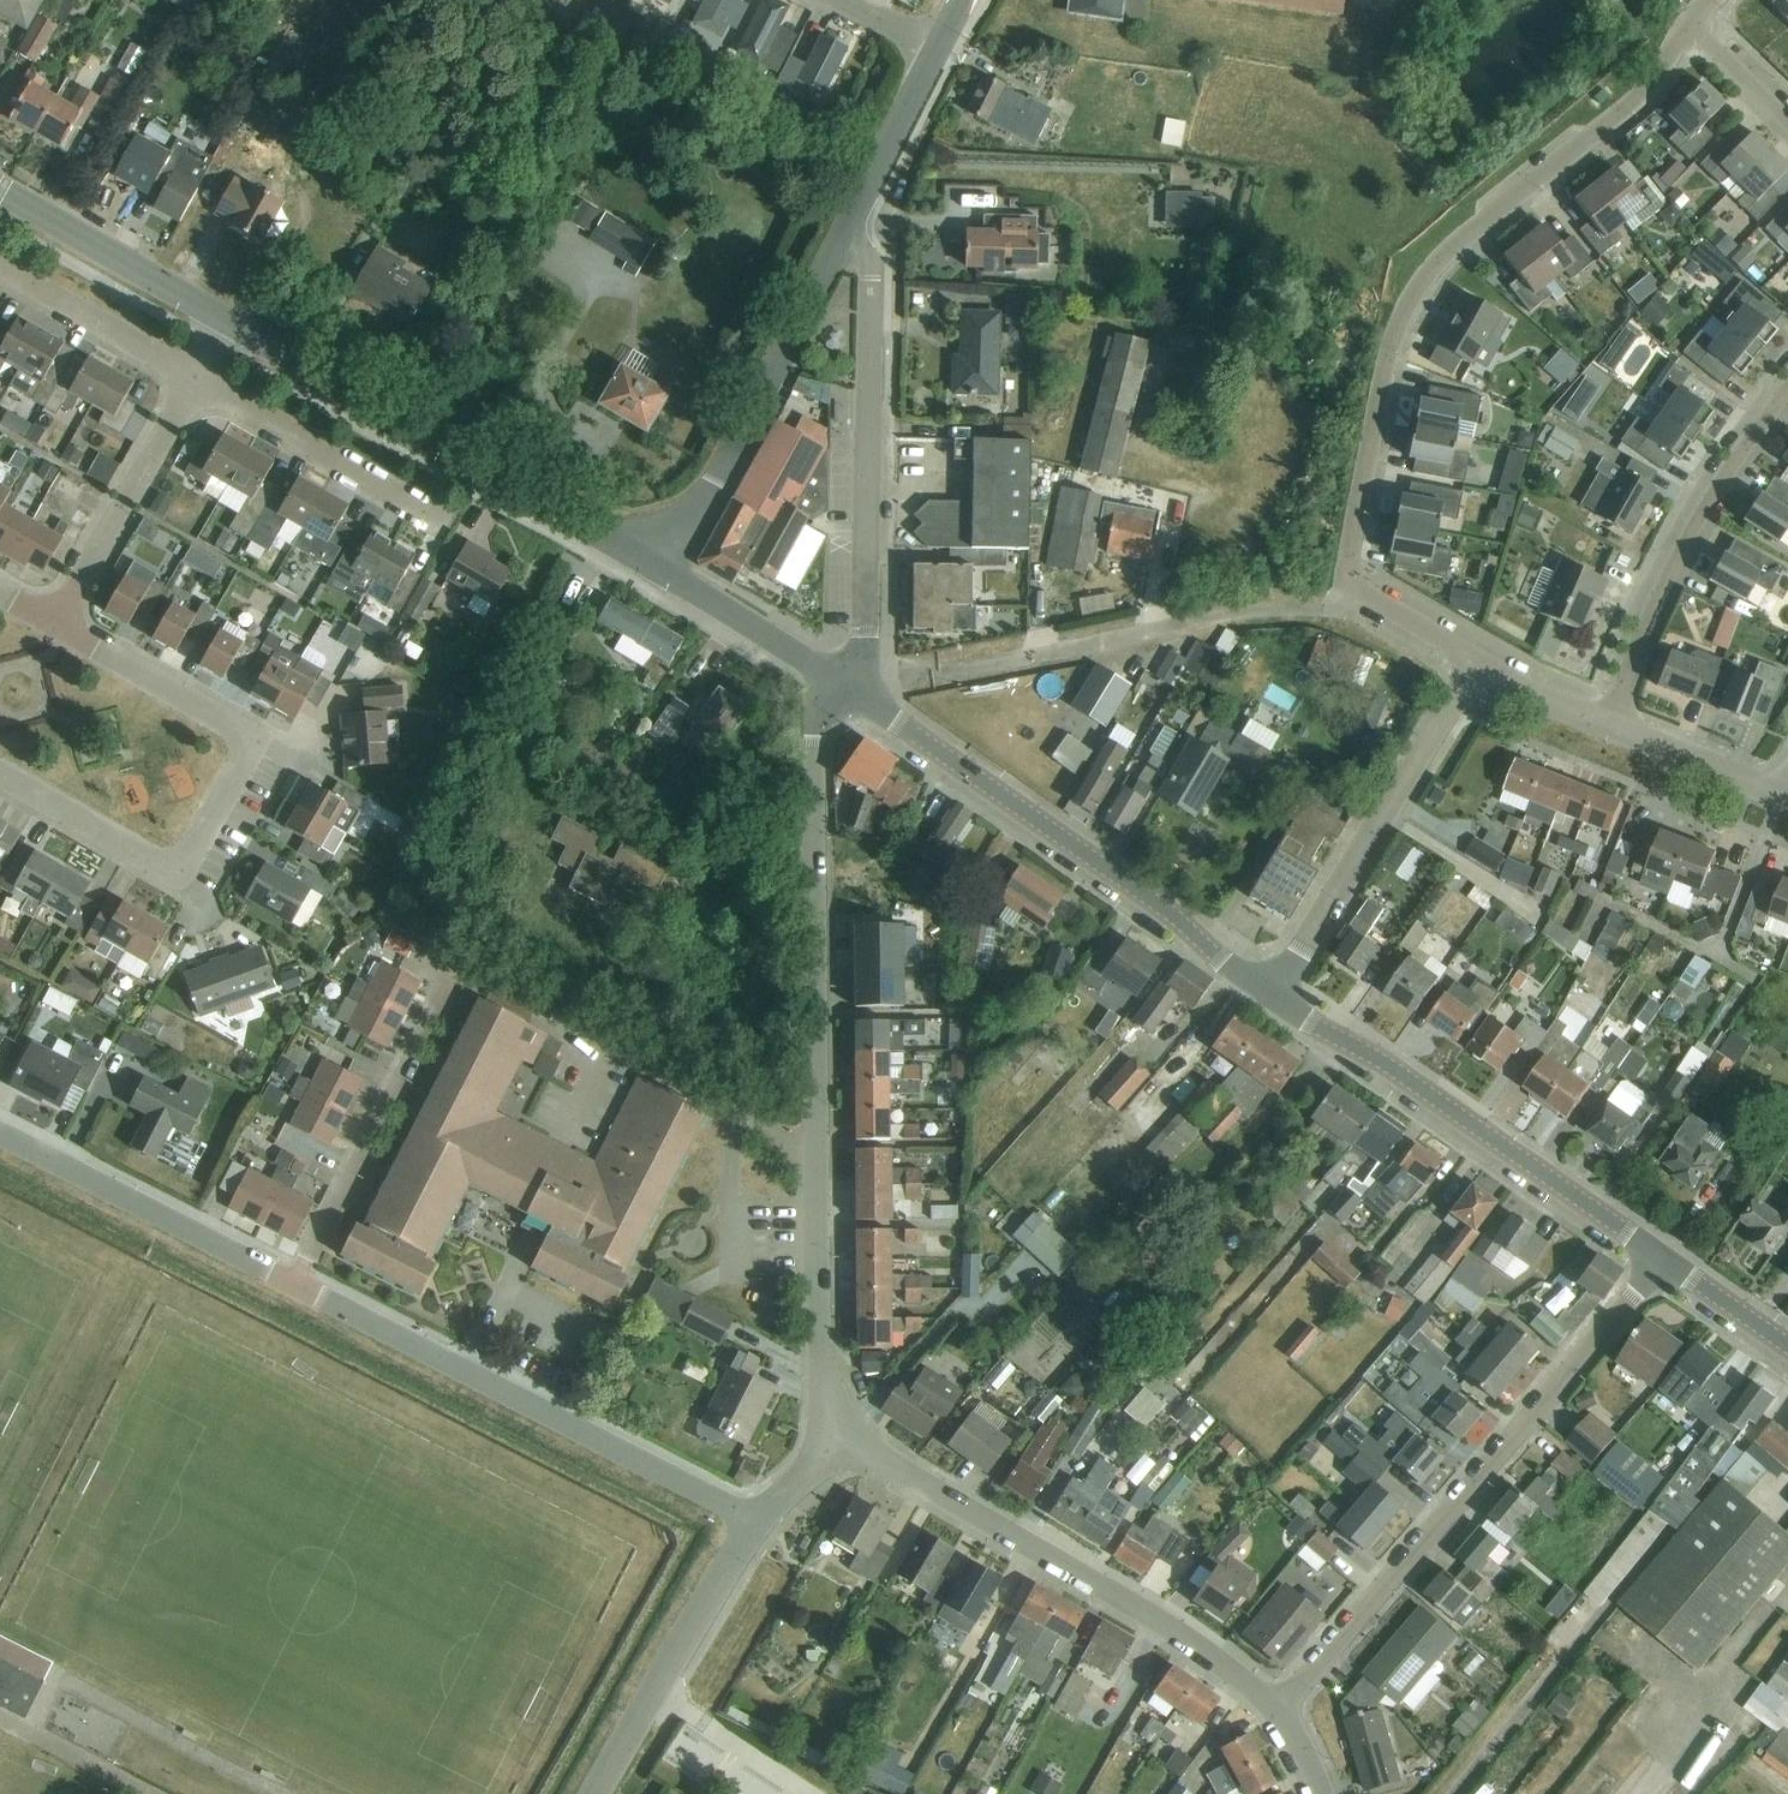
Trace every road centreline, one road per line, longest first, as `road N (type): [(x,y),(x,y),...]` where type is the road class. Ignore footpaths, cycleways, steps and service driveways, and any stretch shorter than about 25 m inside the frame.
road 1 (residential): [(1479,666),(1365,596),(1352,572),(1390,347),(1421,284),(1478,225),(1650,94),(1690,21)]
road 2 (residential): [(827,1426),(814,733),(847,683)]
road 3 (residential): [(1280,1712),(1660,1257)]
road 4 (residential): [(0,774),(174,874),(249,740),(59,628)]
road 5 (residential): [(1280,1712),(1194,1644),(827,1426)]
road 6 (tertiary): [(1267,994),(847,683)]
road 7 (residential): [(761,1519),(295,1283)]
road 8 (tertiary): [(662,570),(225,318)]
road 9 (tertiary): [(1660,1257),(1365,1050),(1267,994)]
road 10 (tertiary): [(847,683),(863,657),(870,279),(852,219)]
road 11 (tertiary): [(852,219),(662,570)]
road 12 (residential): [(1267,994),(1479,666)]
road 13 (residential): [(1609,726),(1683,548),(1787,391)]
road 14 (residential): [(295,1283),(461,969)]
road 15 (residential): [(295,1283),(0,1132)]
road 16 (residential): [(594,1793),(761,1519)]
road 17 (residential): [(59,628),(192,375)]
road 18 (residential): [(439,518),(192,375)]
road 19 (tertiary): [(225,318),(0,190)]
road 20 (residential): [(192,375),(0,264)]
road 21 (tertiary): [(847,683),(662,570)]
road 22 (residential): [(1787,793),(1609,726)]
road 23 (tertiary): [(852,219),(937,53)]
road 24 (tertiary): [(1787,1348),(1660,1257)]
road 25 (residential): [(1609,726),(1479,666)]
road 26 (residential): [(1787,120),(1690,21)]

